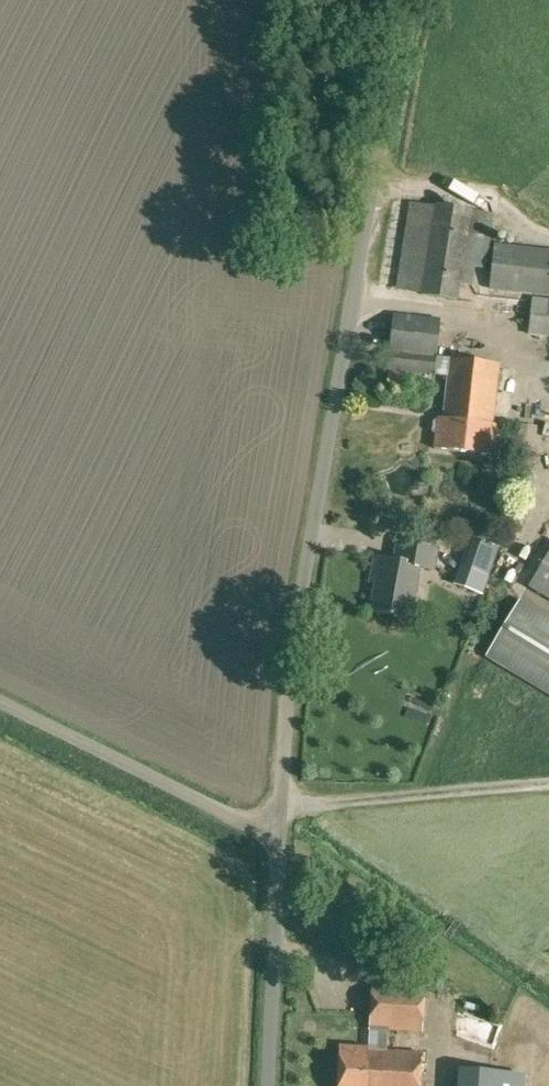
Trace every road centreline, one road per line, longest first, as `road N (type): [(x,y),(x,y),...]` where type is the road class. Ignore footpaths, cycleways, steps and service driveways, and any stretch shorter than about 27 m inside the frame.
road 1 (unclassified): [(280,838),(305,556),(408,0)]
road 2 (unclassified): [(280,838),(0,698)]
road 3 (unclassified): [(272,1085),(280,838)]

